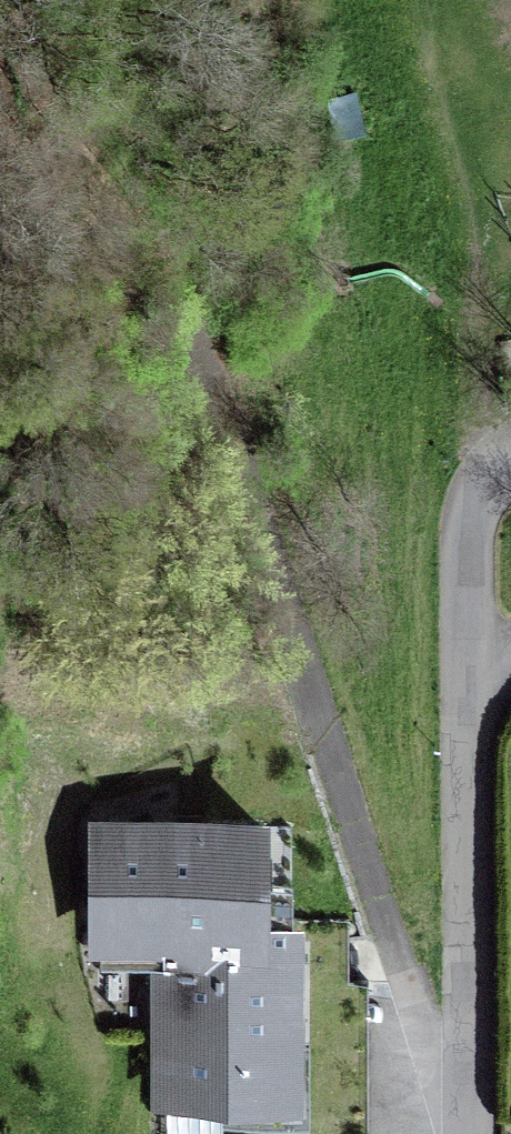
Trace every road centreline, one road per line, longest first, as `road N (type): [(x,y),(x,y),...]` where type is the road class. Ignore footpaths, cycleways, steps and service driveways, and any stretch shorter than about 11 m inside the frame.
road 1 (residential): [(471,719),(470,1133)]
road 2 (track): [(510,388),(404,0)]
road 3 (residential): [(510,450),(482,475),(469,517),(471,719)]

